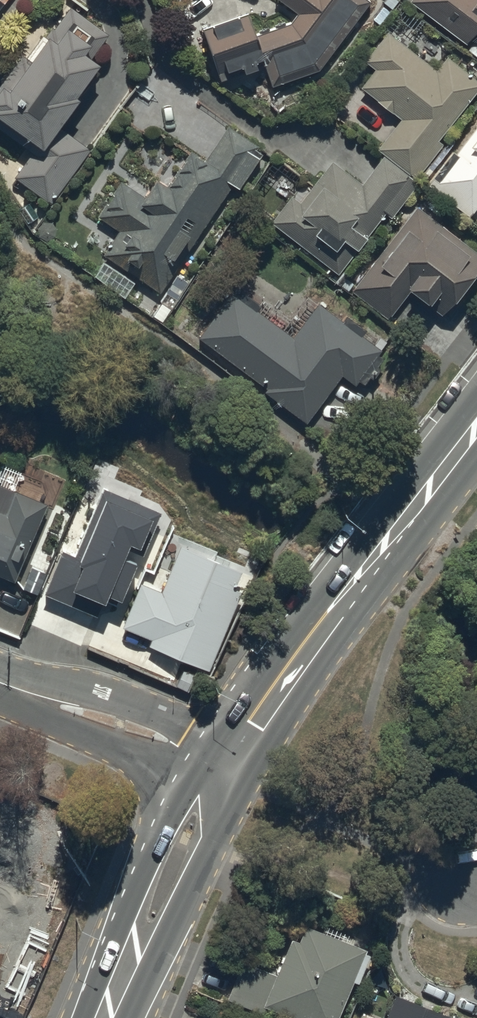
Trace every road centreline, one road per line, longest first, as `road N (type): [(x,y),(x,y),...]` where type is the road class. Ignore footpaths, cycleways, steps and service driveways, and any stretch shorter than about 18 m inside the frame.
road 1 (secondary): [(476,429),(226,770)]
road 2 (secondary): [(226,770),(106,1017)]
road 3 (tertiary): [(0,682),(226,770)]

